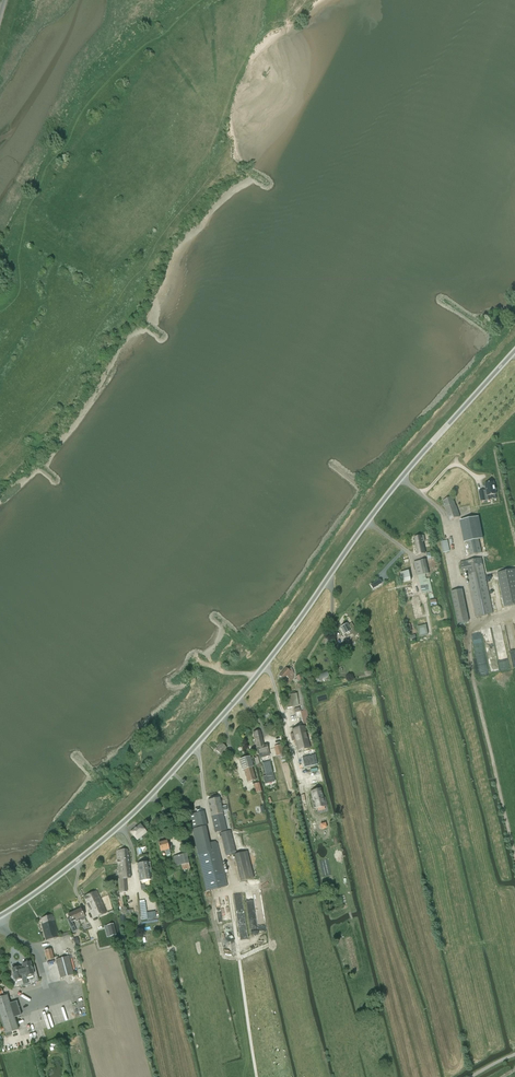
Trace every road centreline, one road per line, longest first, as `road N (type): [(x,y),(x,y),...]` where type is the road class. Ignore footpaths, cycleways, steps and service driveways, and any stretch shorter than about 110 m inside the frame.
road 1 (tertiary): [(0,918),(91,851),(170,775),(238,699),(401,478),(514,351)]

